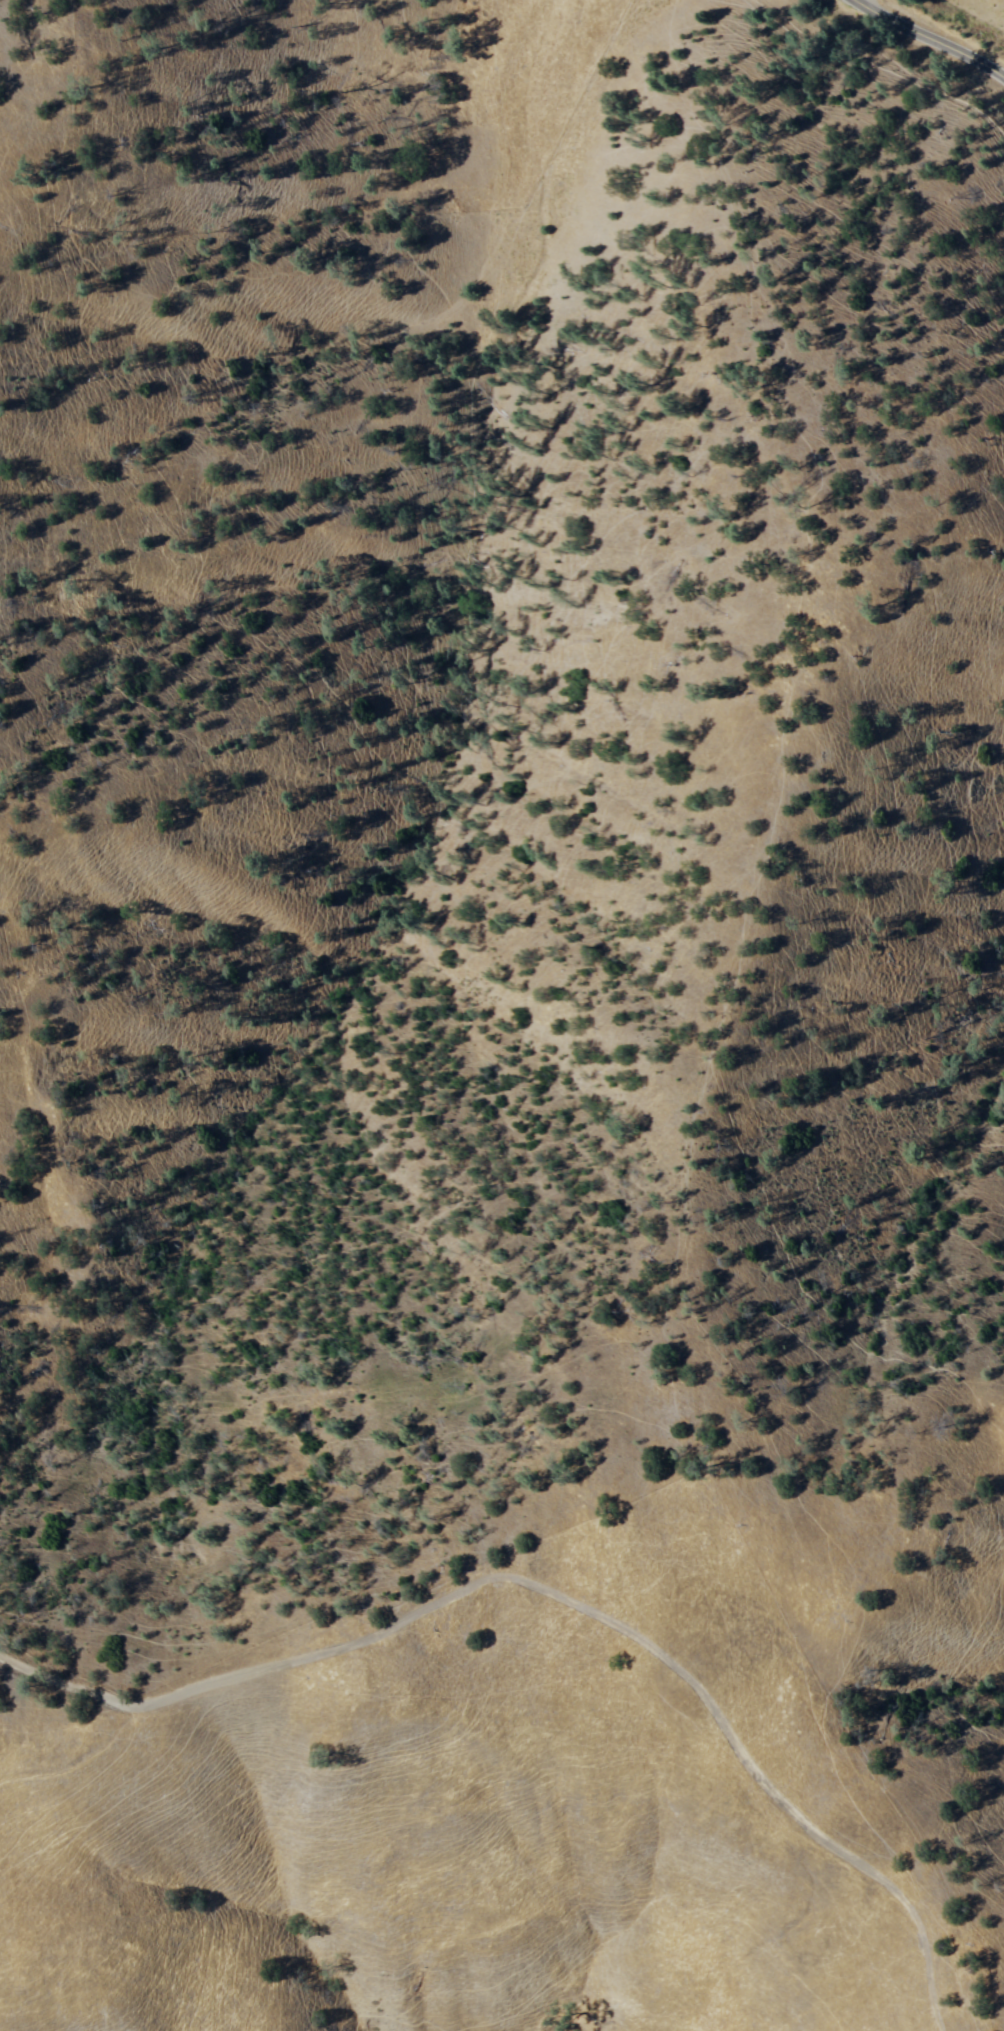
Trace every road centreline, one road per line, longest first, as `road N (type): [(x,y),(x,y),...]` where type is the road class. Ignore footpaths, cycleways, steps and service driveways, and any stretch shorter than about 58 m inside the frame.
road 1 (primary): [(1003,73),(863,0)]

